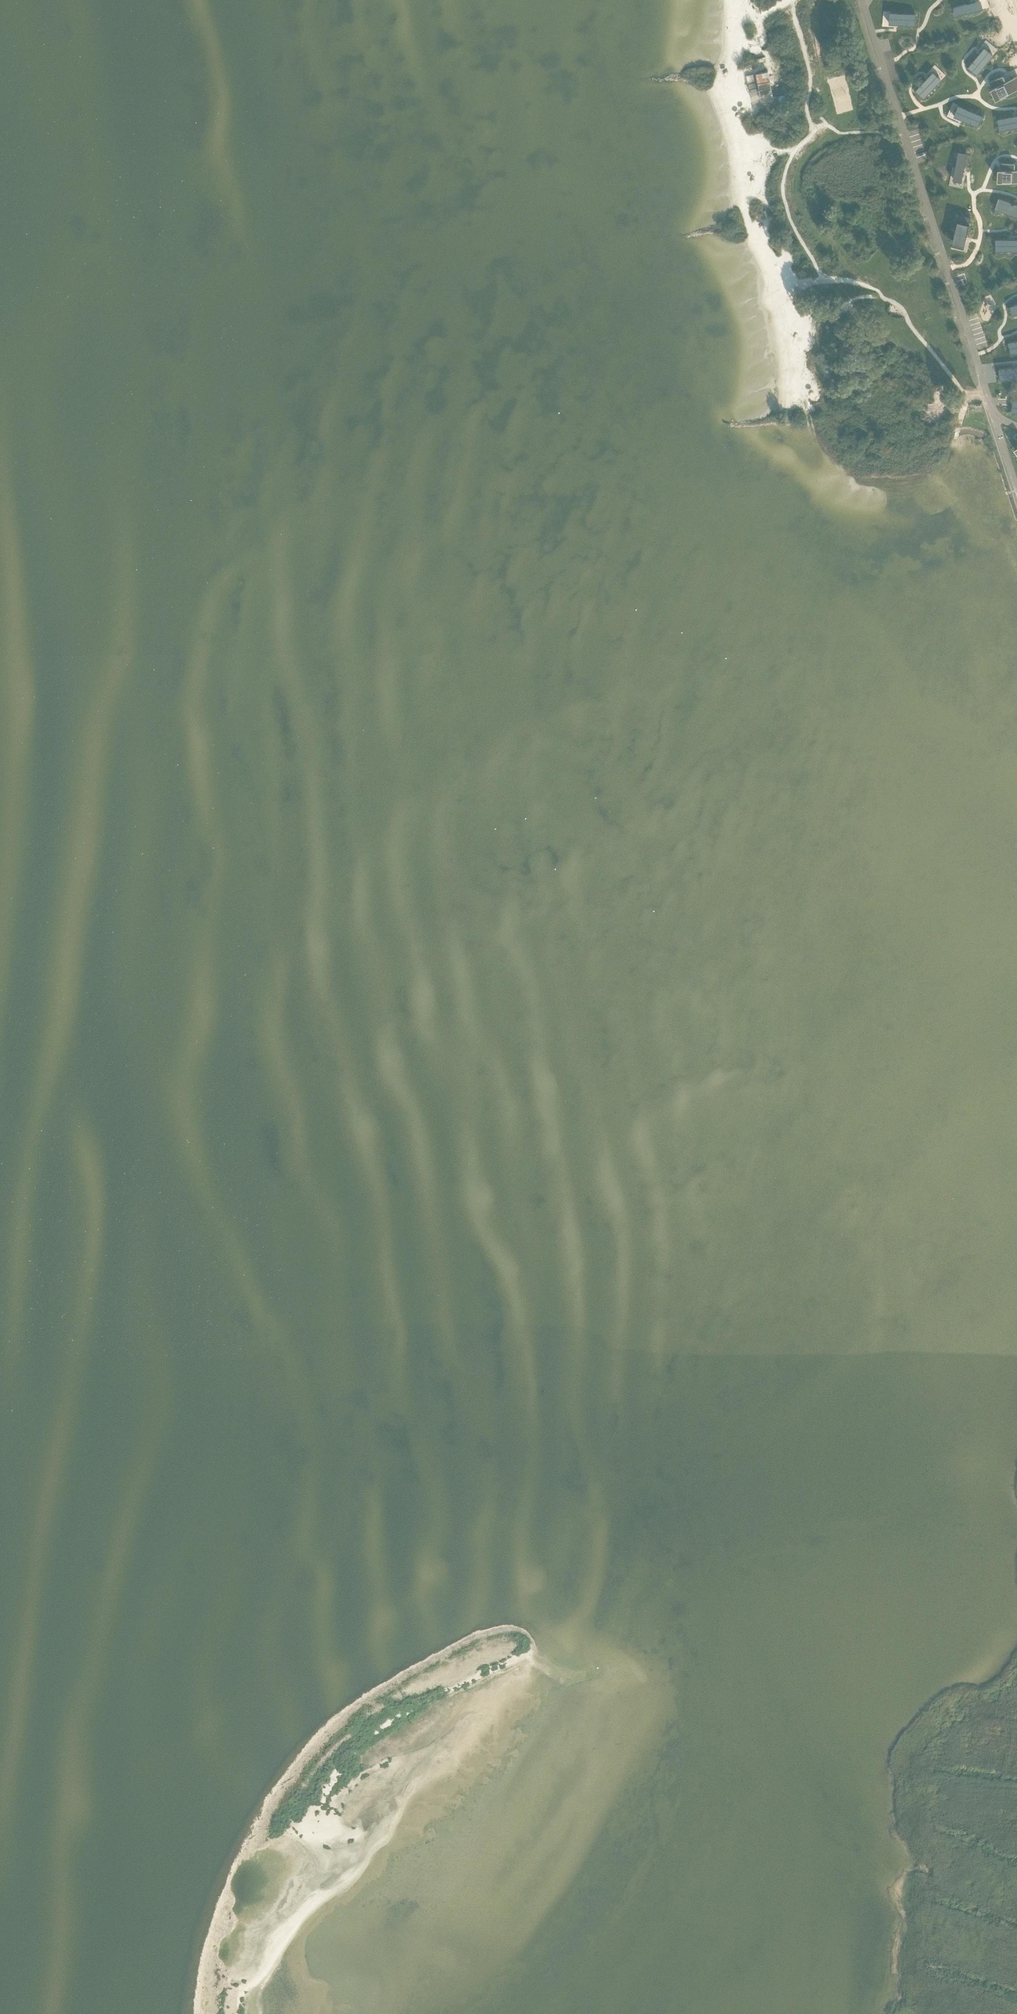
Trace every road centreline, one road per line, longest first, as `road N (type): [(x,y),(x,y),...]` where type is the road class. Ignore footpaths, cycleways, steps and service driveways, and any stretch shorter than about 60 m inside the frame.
road 1 (track): [(987,392),(969,393),(901,343),(834,247),(802,229)]

